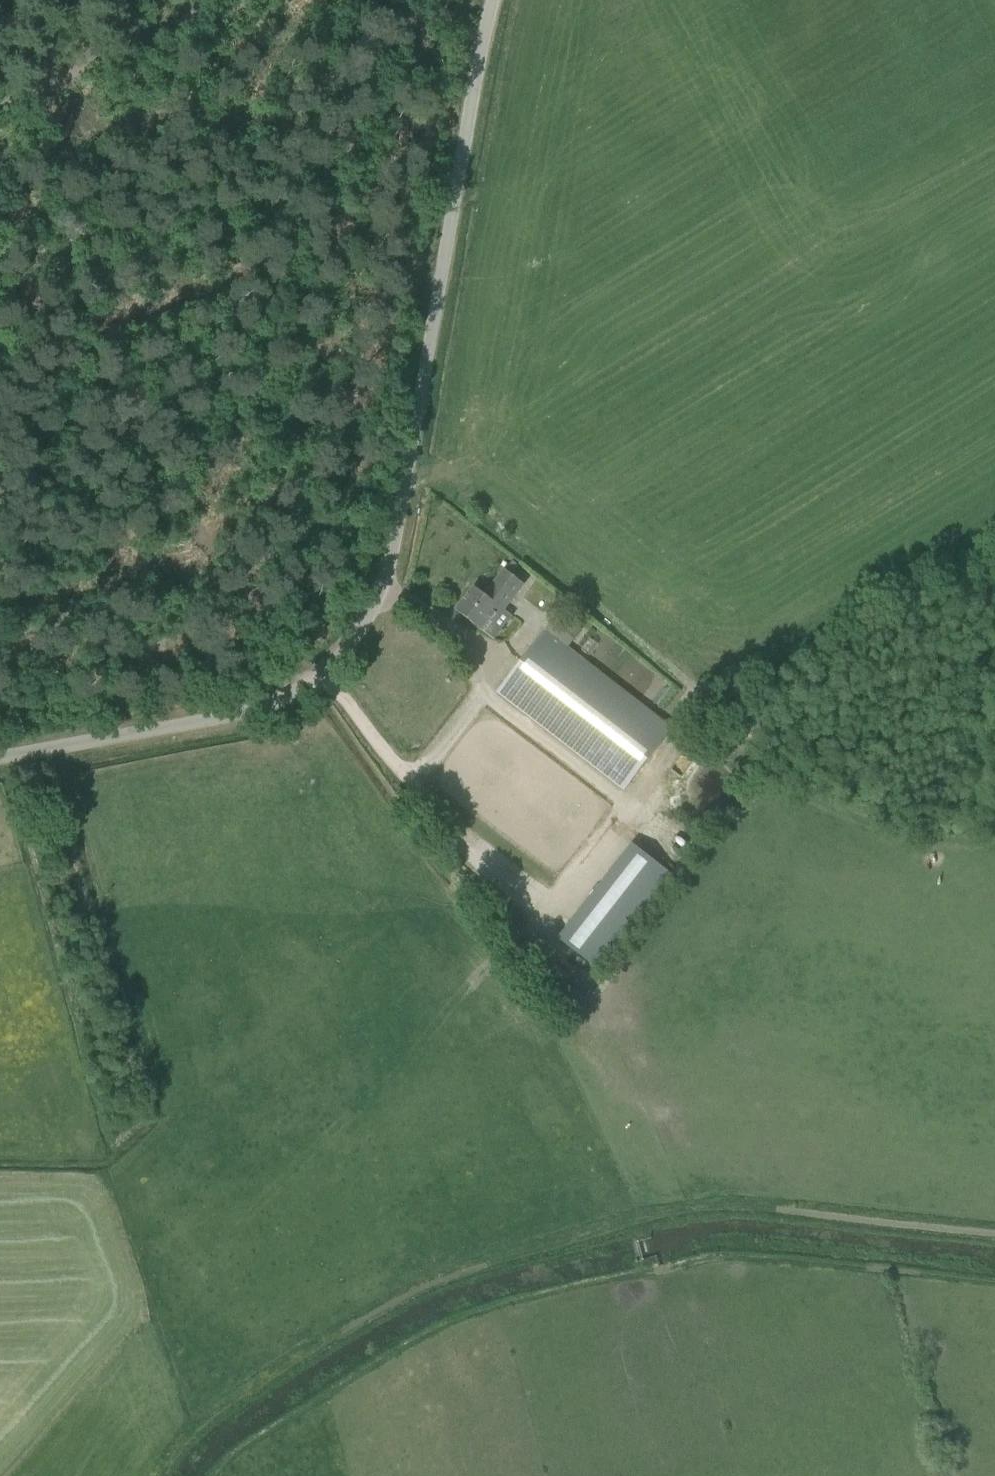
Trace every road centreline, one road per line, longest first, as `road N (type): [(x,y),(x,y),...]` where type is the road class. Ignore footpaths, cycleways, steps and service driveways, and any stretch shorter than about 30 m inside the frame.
road 1 (unclassified): [(0,754),(280,693),(357,631),(391,535),(491,0)]
road 2 (track): [(0,107),(235,0)]

